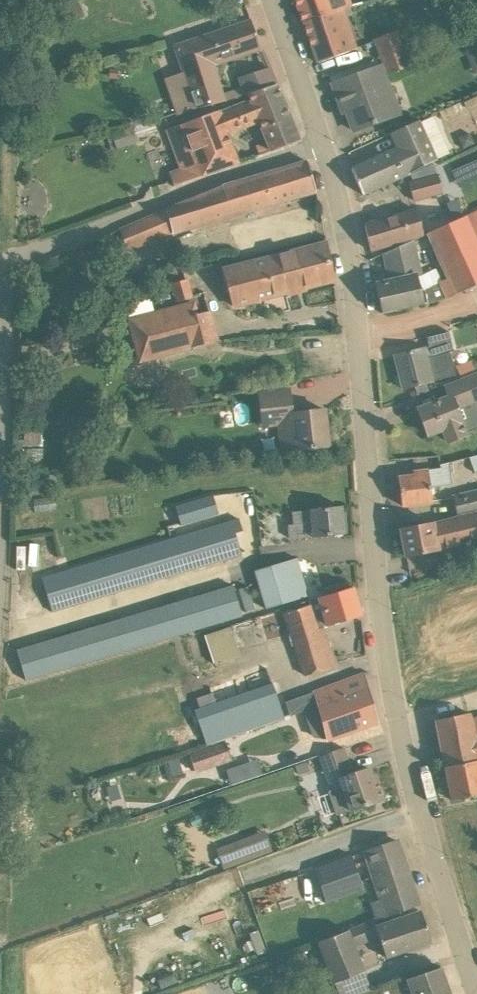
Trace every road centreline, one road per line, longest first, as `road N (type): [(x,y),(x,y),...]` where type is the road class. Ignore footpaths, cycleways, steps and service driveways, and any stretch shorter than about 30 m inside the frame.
road 1 (unclassified): [(476,990),(420,813),(381,619),(361,334),(324,144)]
road 2 (residential): [(0,516),(14,255),(324,144)]
road 3 (unclassified): [(324,144),(272,0)]

